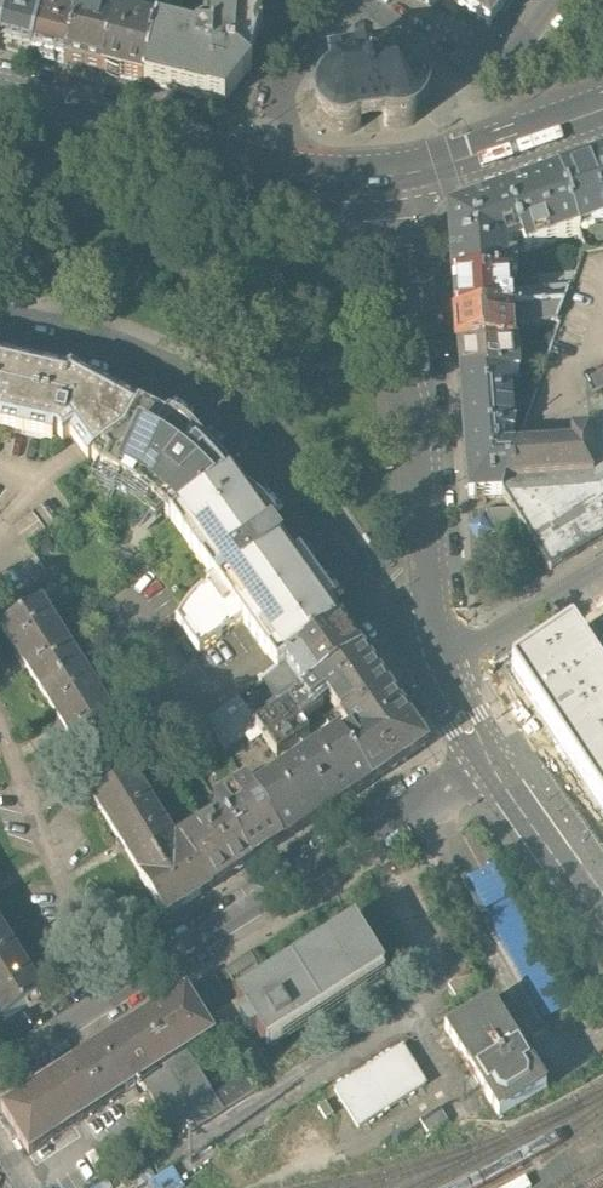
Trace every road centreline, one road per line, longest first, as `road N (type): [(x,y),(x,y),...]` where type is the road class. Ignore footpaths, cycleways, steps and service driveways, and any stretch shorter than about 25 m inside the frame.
road 1 (secondary): [(0,331),(66,342),(184,390),(265,462),(364,595),(445,678)]
road 2 (residential): [(0,1071),(487,764)]
road 3 (secondary): [(445,678),(392,173)]
road 4 (primary): [(0,98),(279,169)]
road 5 (residential): [(553,0),(501,67),(479,70),(361,0)]
road 6 (primary): [(392,173),(602,108)]
road 7 (secondary): [(602,928),(487,764)]
road 8 (unclassified): [(445,678),(602,578)]
road 9 (residential): [(279,169),(289,88),(335,0)]

